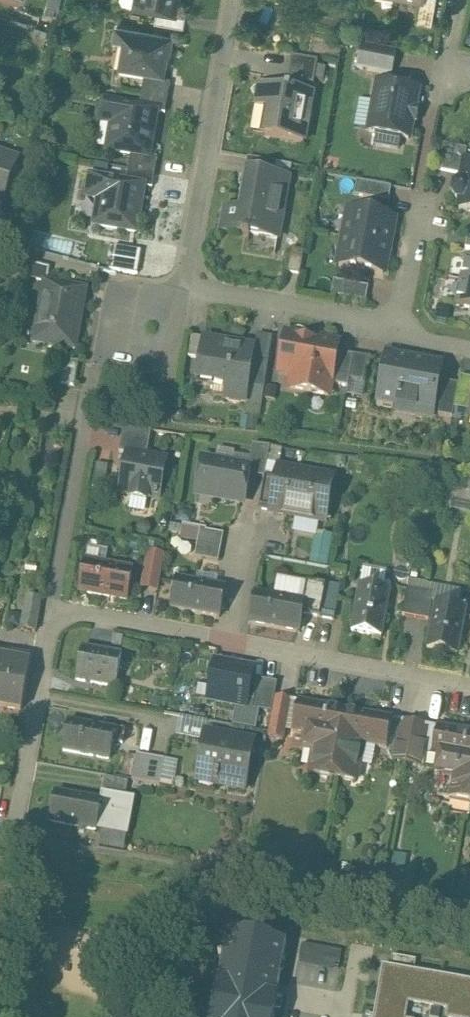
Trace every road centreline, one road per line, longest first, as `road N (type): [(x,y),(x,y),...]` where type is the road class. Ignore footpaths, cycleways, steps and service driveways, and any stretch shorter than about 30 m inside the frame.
road 1 (residential): [(54,610),(469,690)]
road 2 (residential): [(0,901),(54,610)]
road 3 (residential): [(234,0),(186,257),(191,281)]
road 4 (residential): [(54,610),(97,363)]
road 5 (residential): [(191,281),(209,295),(395,330)]
road 6 (residential): [(395,330),(421,190)]

